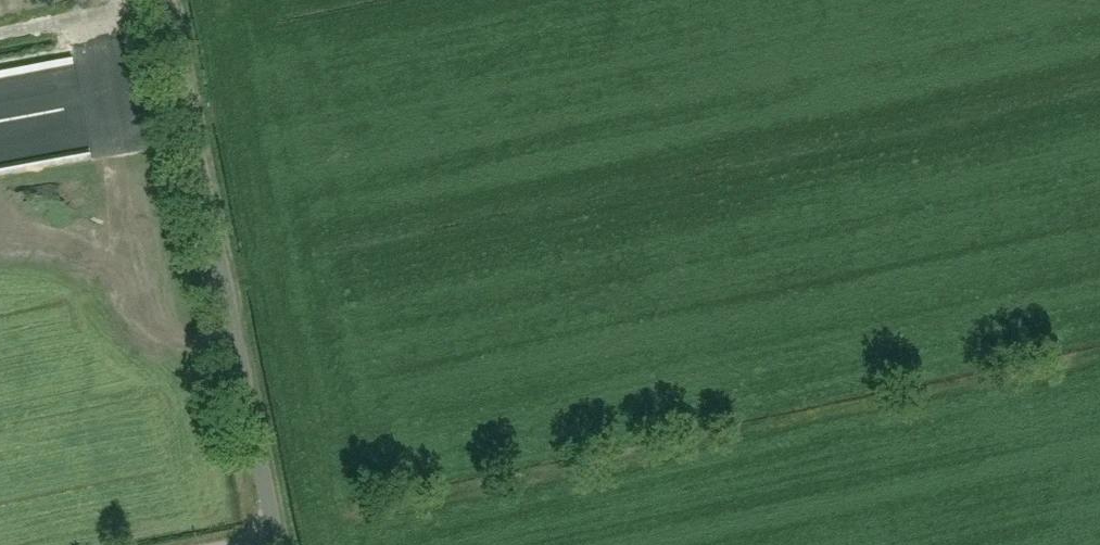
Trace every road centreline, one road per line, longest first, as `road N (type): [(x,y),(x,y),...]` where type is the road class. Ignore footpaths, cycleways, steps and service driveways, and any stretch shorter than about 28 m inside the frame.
road 1 (unclassified): [(274,544),(163,0)]

